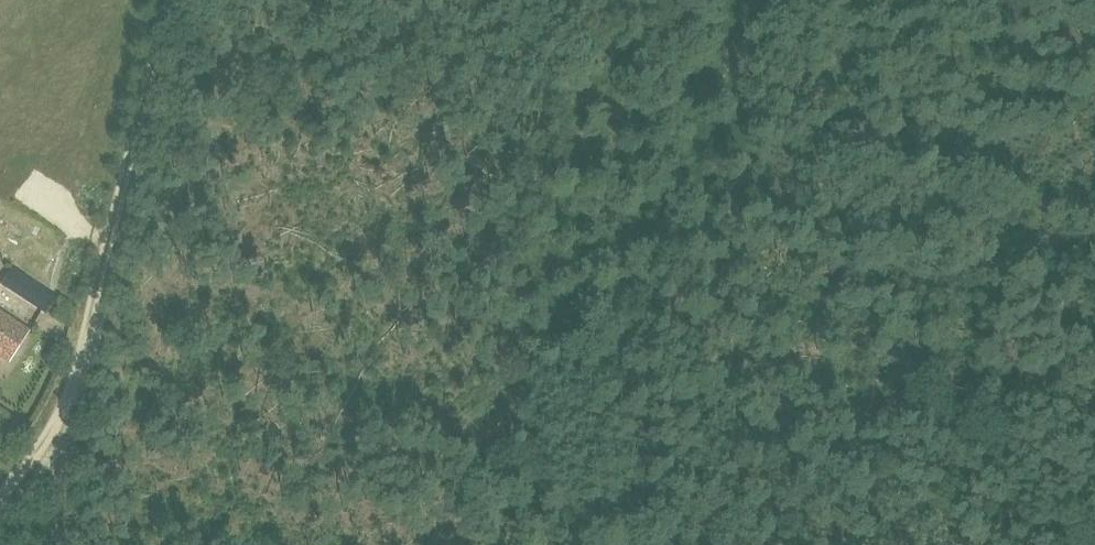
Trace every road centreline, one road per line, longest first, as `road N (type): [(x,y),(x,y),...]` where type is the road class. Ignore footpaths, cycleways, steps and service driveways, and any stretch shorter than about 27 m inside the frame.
road 1 (track): [(54,437),(74,400),(169,0)]

